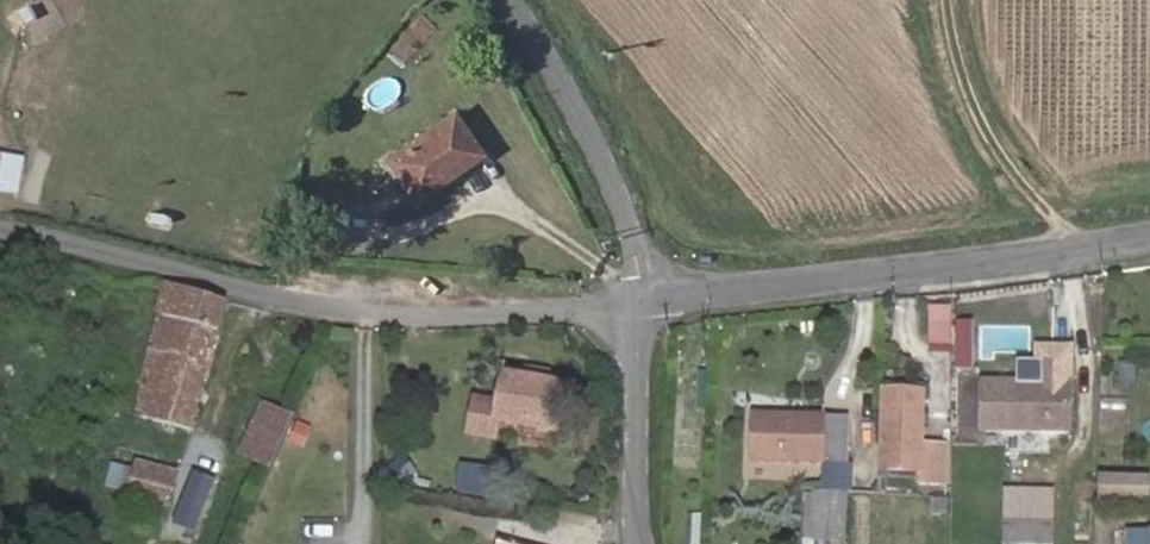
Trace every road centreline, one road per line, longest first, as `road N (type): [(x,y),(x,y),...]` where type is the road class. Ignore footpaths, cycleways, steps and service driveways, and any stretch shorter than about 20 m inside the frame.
road 1 (residential): [(640,299),(576,309),(405,311),(259,294),(55,240),(0,234)]
road 2 (residential): [(1149,234),(640,299)]
road 3 (residential): [(640,299),(631,225),(520,0)]
road 4 (track): [(947,0),(954,51),(985,127),(1080,245)]
road 5 (residential): [(641,543),(640,299)]

